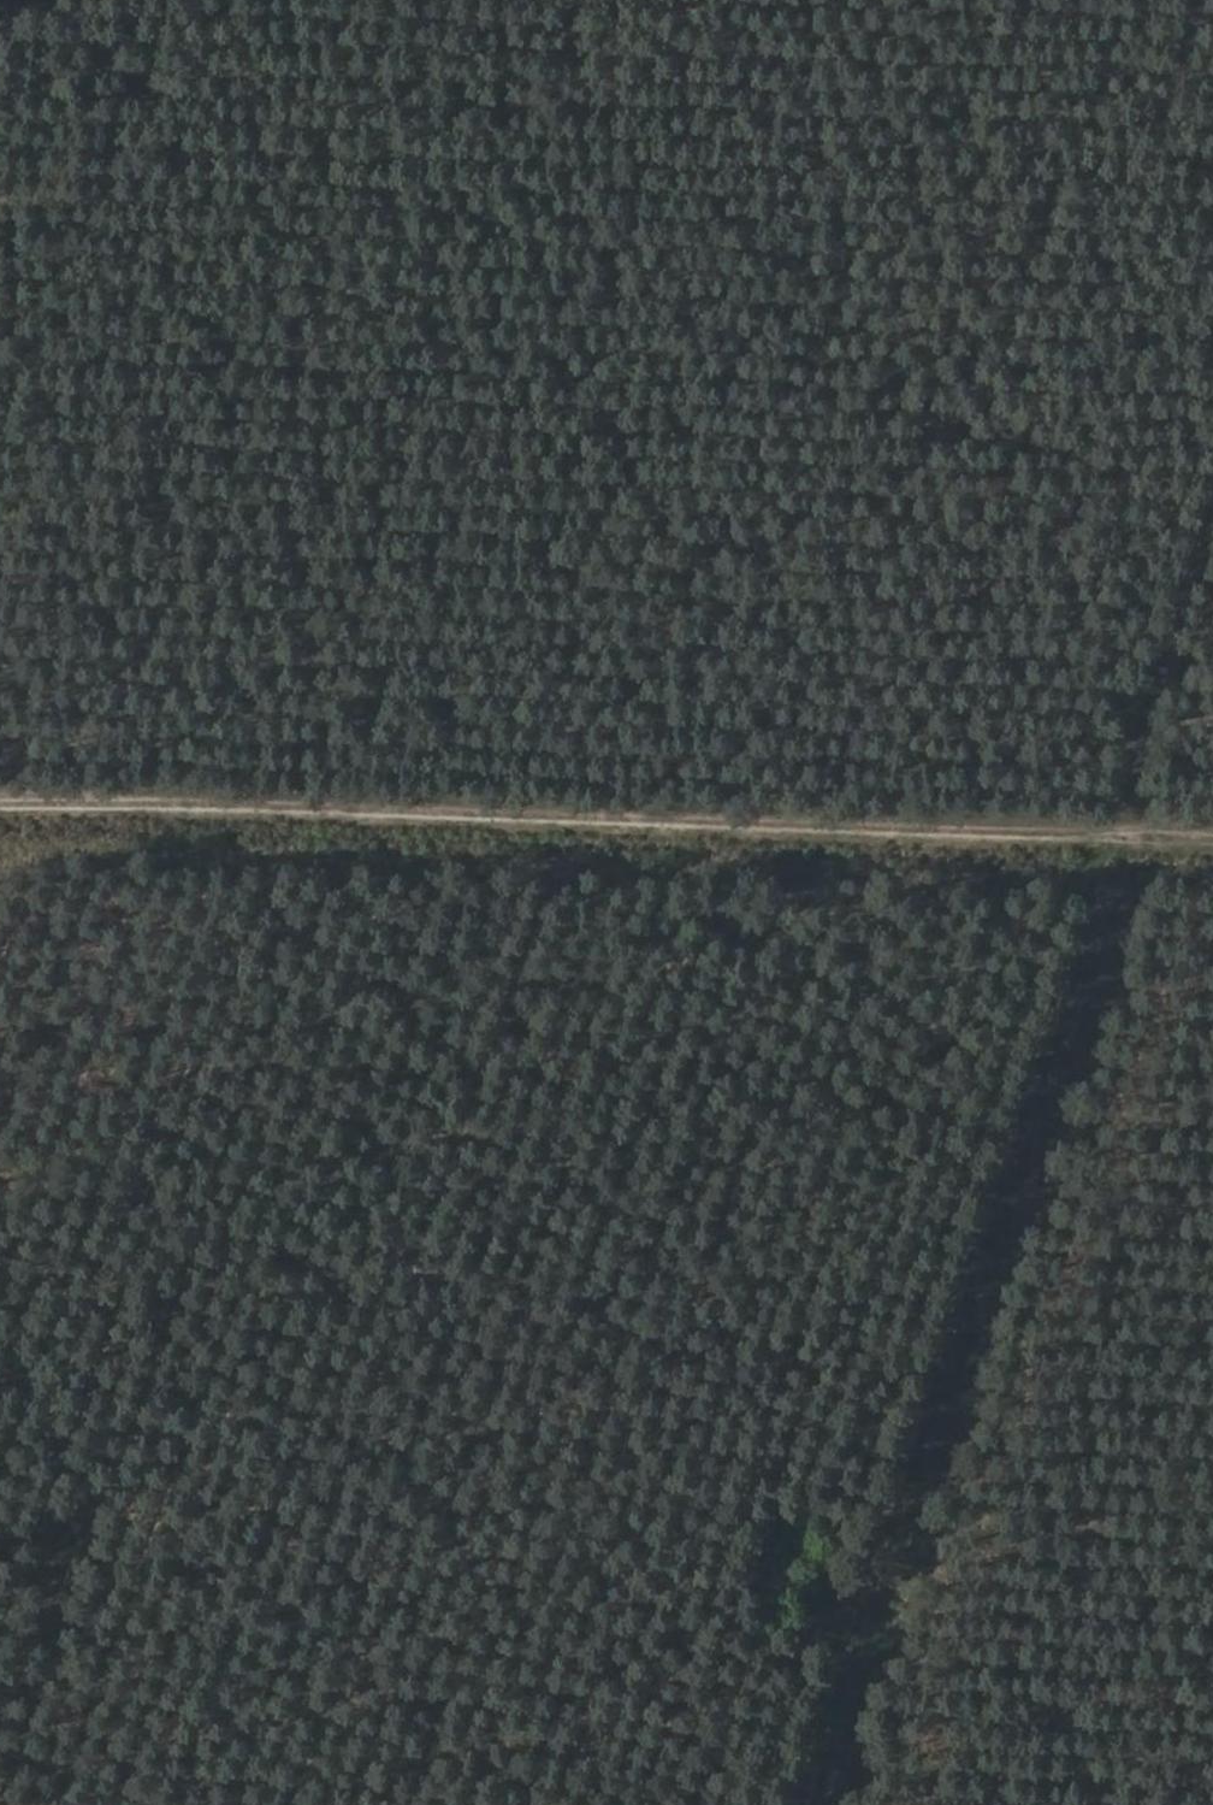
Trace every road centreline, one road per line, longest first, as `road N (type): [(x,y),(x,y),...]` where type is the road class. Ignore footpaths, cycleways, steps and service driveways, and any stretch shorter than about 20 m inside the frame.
road 1 (track): [(1212,840),(0,805)]

